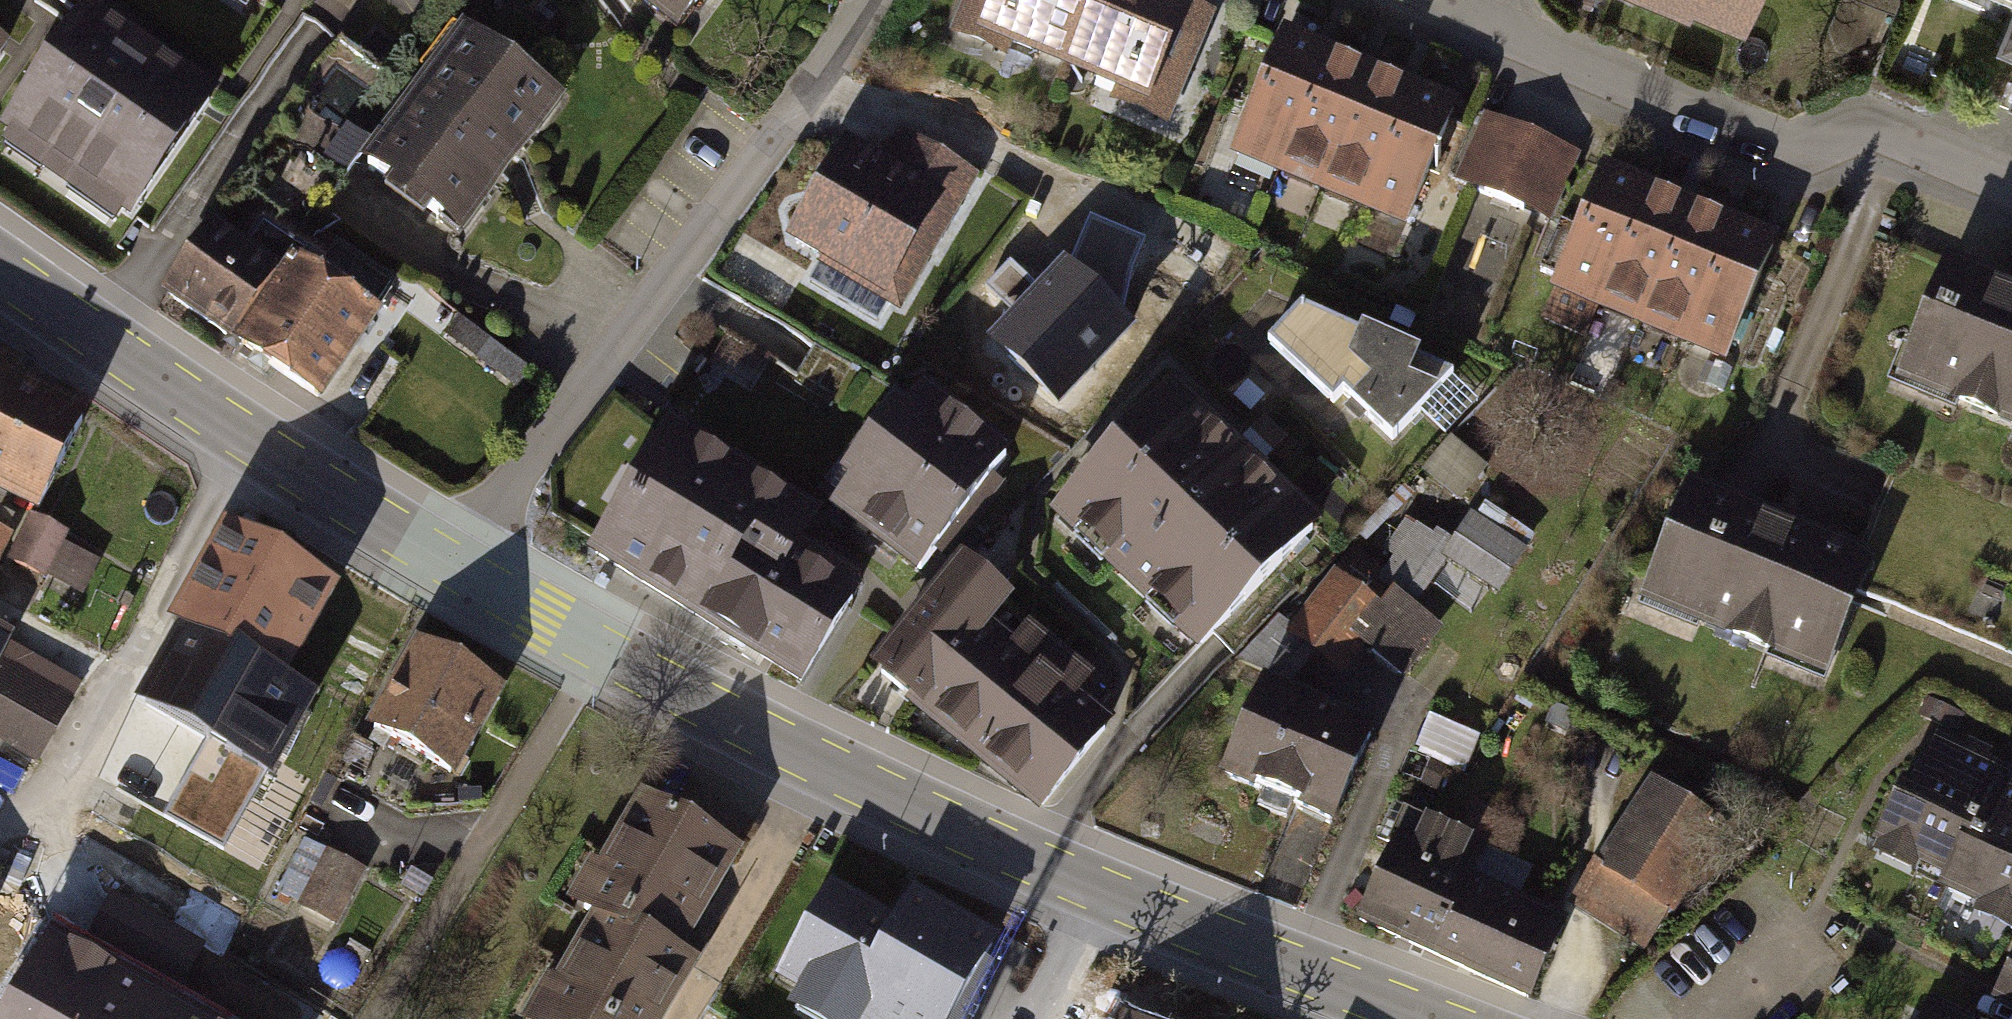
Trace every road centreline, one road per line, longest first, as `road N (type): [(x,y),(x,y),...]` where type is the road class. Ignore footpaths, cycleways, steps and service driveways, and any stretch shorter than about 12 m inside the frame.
road 1 (tertiary): [(1438,1018),(1108,891),(821,762),(460,571)]
road 2 (residential): [(874,0),(818,86),(519,475),(460,571)]
road 3 (residential): [(1477,21),(1819,160),(1892,160),(2011,204)]
road 4 (tertiary): [(460,571),(0,267)]

